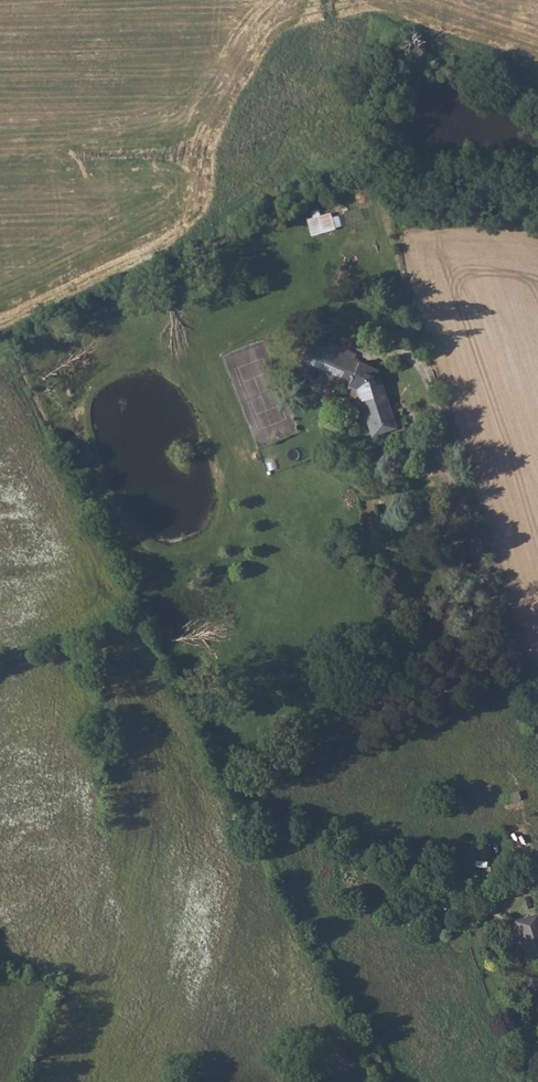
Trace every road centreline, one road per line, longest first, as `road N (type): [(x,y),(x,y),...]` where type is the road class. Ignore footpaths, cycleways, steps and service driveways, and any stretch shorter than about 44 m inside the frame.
road 1 (track): [(537,724),(447,470)]

